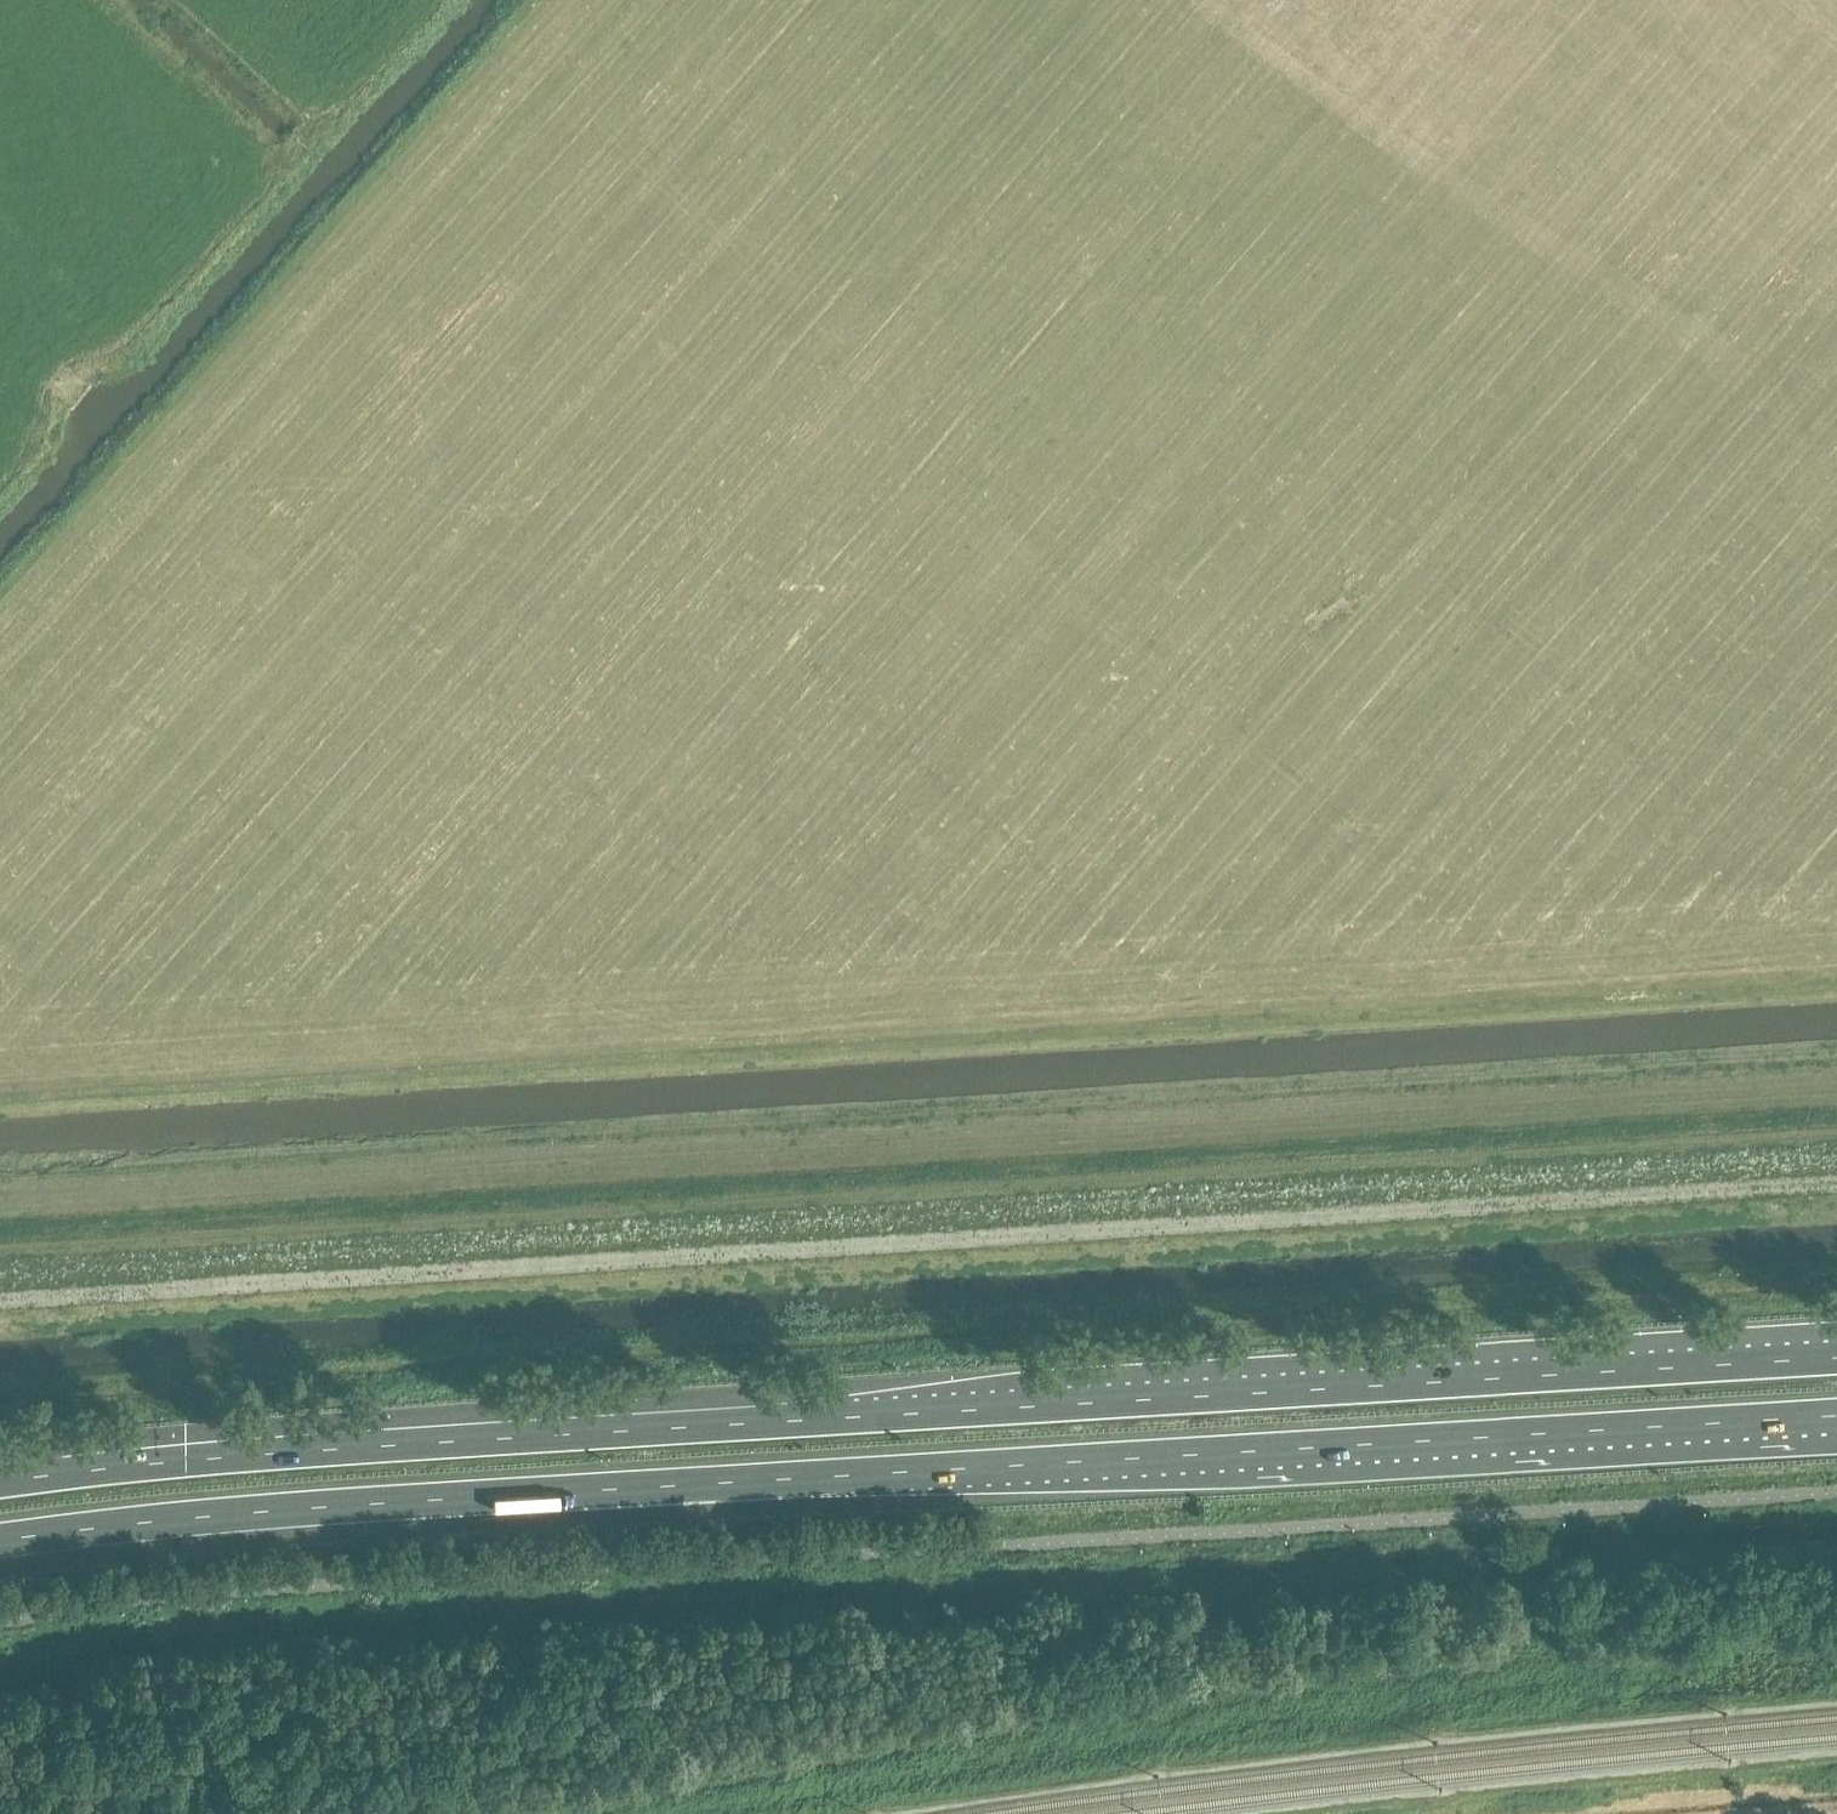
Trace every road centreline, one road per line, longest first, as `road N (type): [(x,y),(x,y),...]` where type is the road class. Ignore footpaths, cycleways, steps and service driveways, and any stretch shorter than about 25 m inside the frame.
road 1 (track): [(0,1730),(266,1663),(406,1646),(1836,1558)]
road 2 (motorway): [(0,1545),(318,1511),(1836,1415)]
road 3 (motorway): [(1836,1357),(160,1463),(0,1484)]

